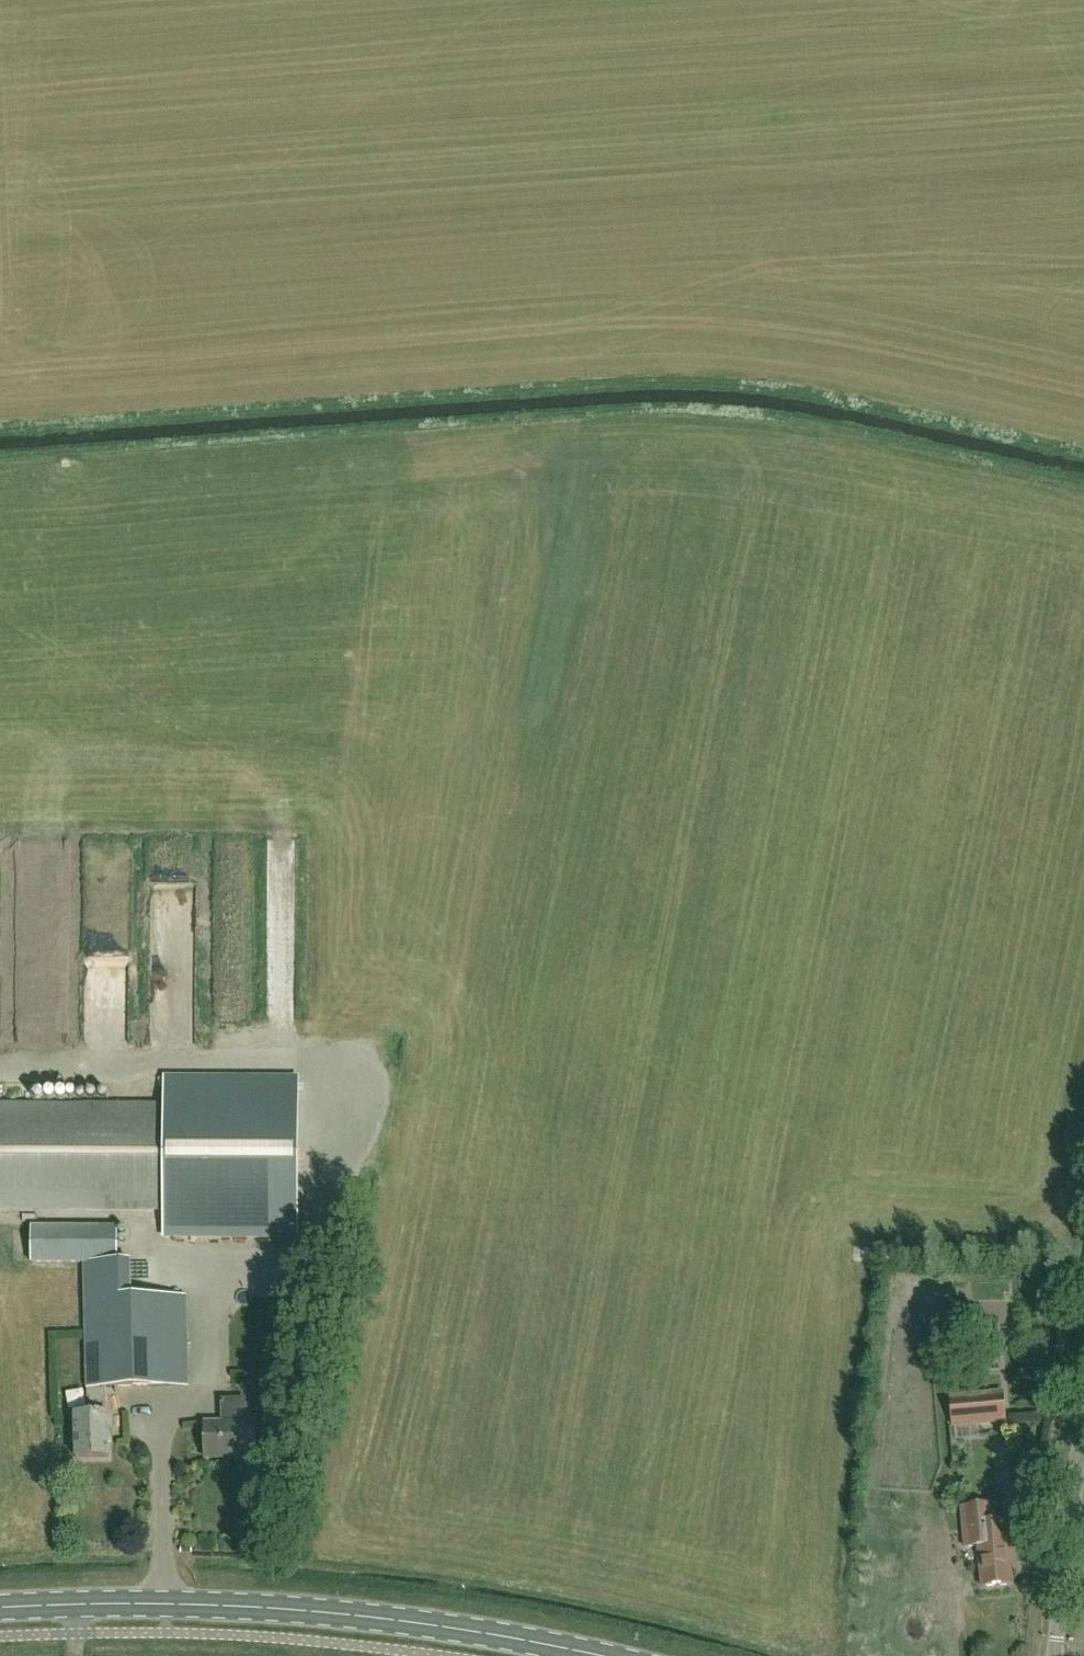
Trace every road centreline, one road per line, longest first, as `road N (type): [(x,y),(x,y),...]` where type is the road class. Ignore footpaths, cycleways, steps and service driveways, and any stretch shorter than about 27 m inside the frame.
road 1 (secondary): [(0,1609),(164,1605),(398,1619),(589,1655)]
road 2 (unclassified): [(1053,1655),(1083,1429)]

